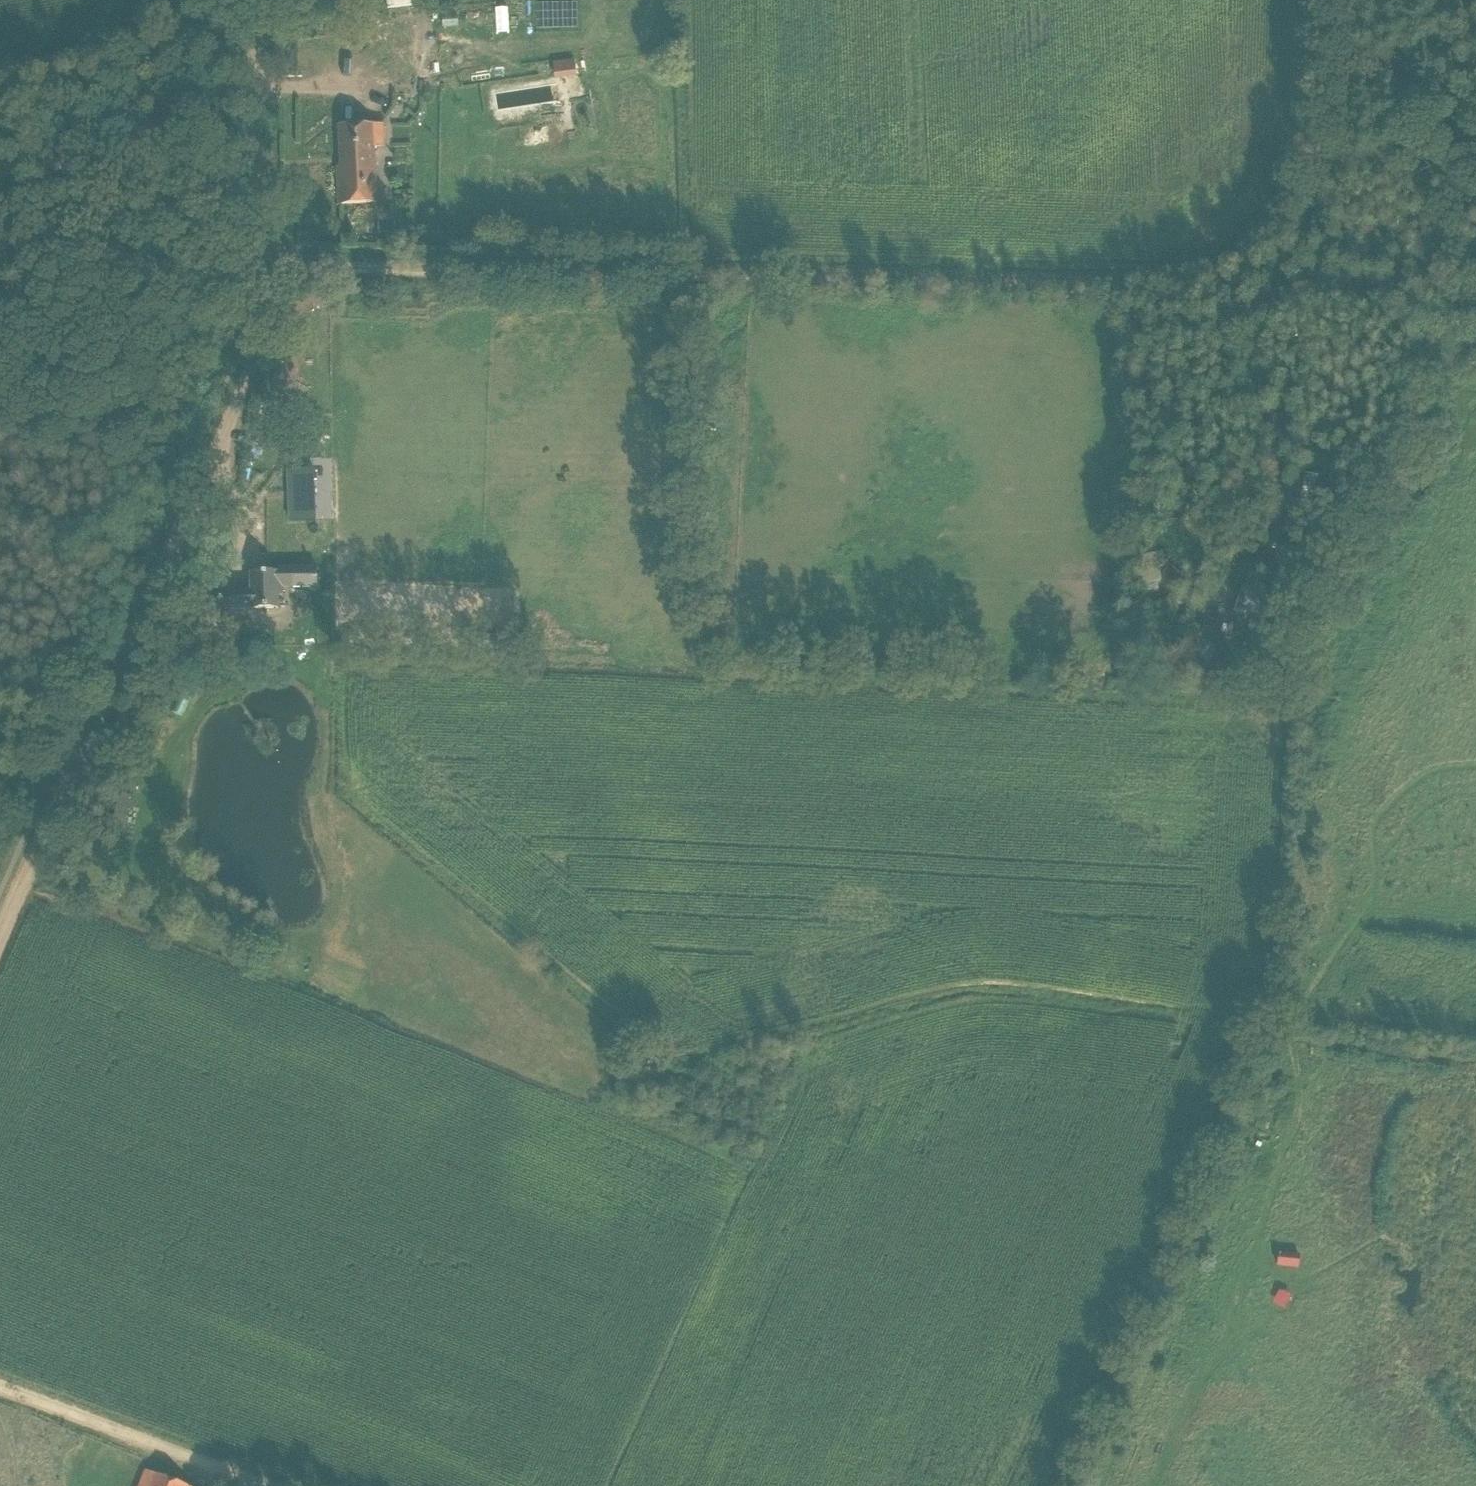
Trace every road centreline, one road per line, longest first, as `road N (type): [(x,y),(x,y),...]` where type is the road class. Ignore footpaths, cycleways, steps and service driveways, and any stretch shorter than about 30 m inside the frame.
road 1 (track): [(1475,298),(242,263)]
road 2 (track): [(245,0),(253,247),(261,266),(248,362),(0,937)]
road 3 (track): [(287,1485),(0,1384)]
road 4 (track): [(242,263),(60,259),(0,272)]

